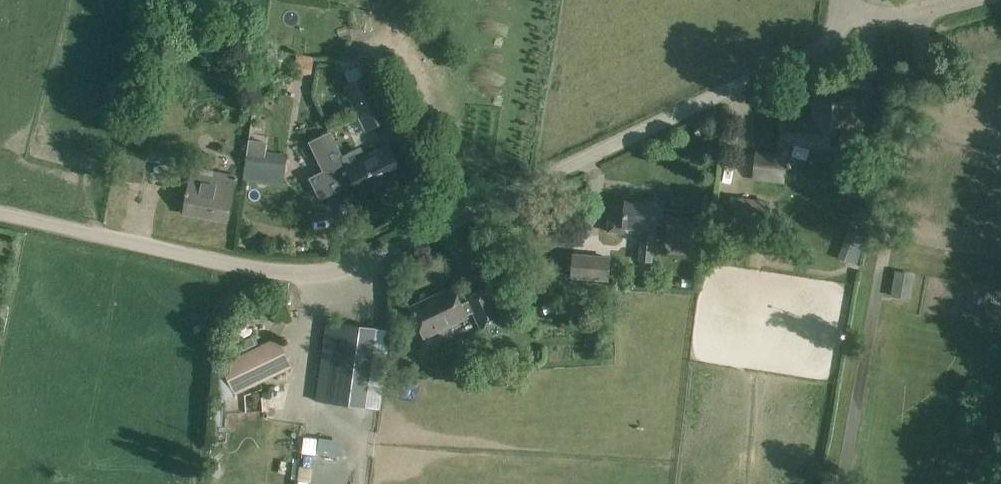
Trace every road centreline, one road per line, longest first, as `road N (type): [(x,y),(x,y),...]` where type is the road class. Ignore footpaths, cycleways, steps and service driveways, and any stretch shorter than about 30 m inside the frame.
road 1 (unclassified): [(833,41),(425,230),(350,253),(292,262),(185,258),(0,211)]
road 2 (residential): [(907,19),(838,483)]

